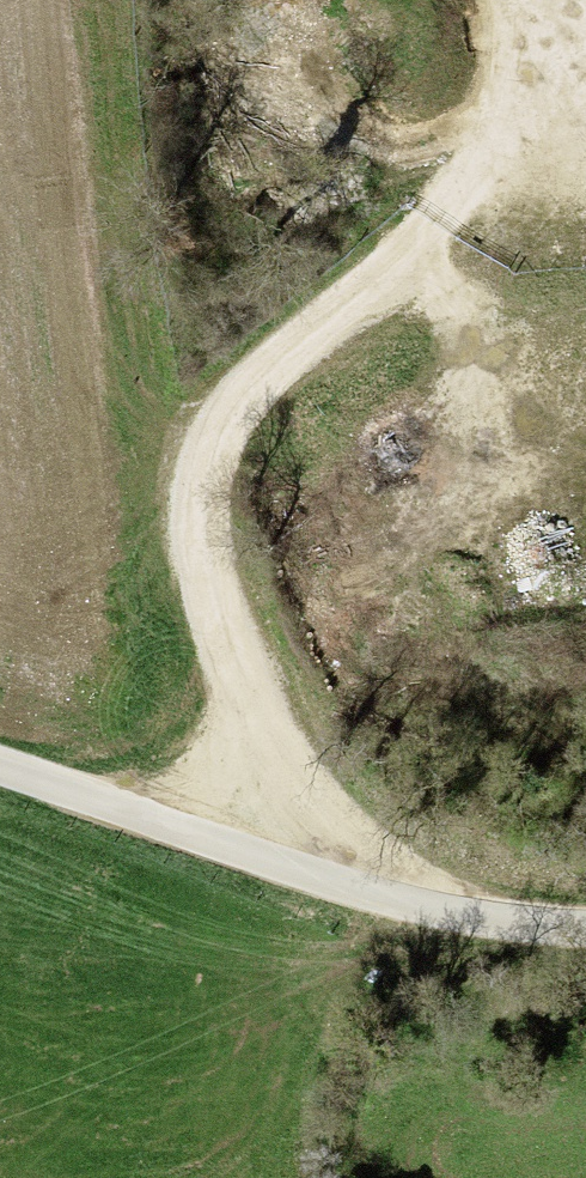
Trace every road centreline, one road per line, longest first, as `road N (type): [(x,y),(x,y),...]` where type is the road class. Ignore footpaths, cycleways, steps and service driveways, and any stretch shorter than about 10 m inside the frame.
road 1 (track): [(281,871),(202,541),(199,480),(226,419),(324,334),(535,197),(585,185)]
road 2 (unclassified): [(585,920),(416,916),(0,768)]
road 3 (track): [(292,1177),(312,1008),(339,896)]
road 4 (track): [(535,197),(502,0)]

